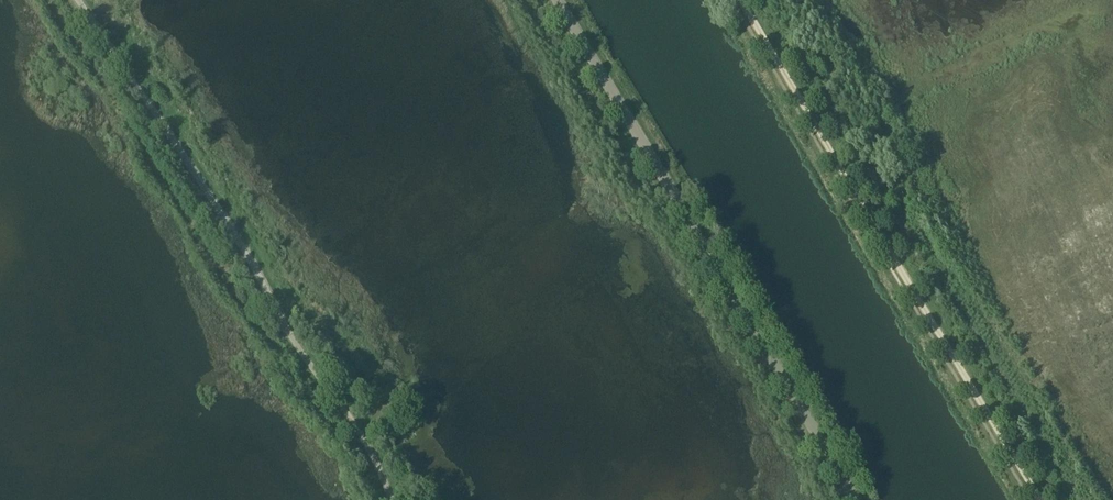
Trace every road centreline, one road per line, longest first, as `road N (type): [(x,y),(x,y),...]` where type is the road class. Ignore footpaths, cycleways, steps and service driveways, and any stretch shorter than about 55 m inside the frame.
road 1 (unclassified): [(392,499),(359,435),(72,0)]
road 2 (unclassified): [(846,499),(548,0)]
road 3 (track): [(742,0),(1039,499)]

